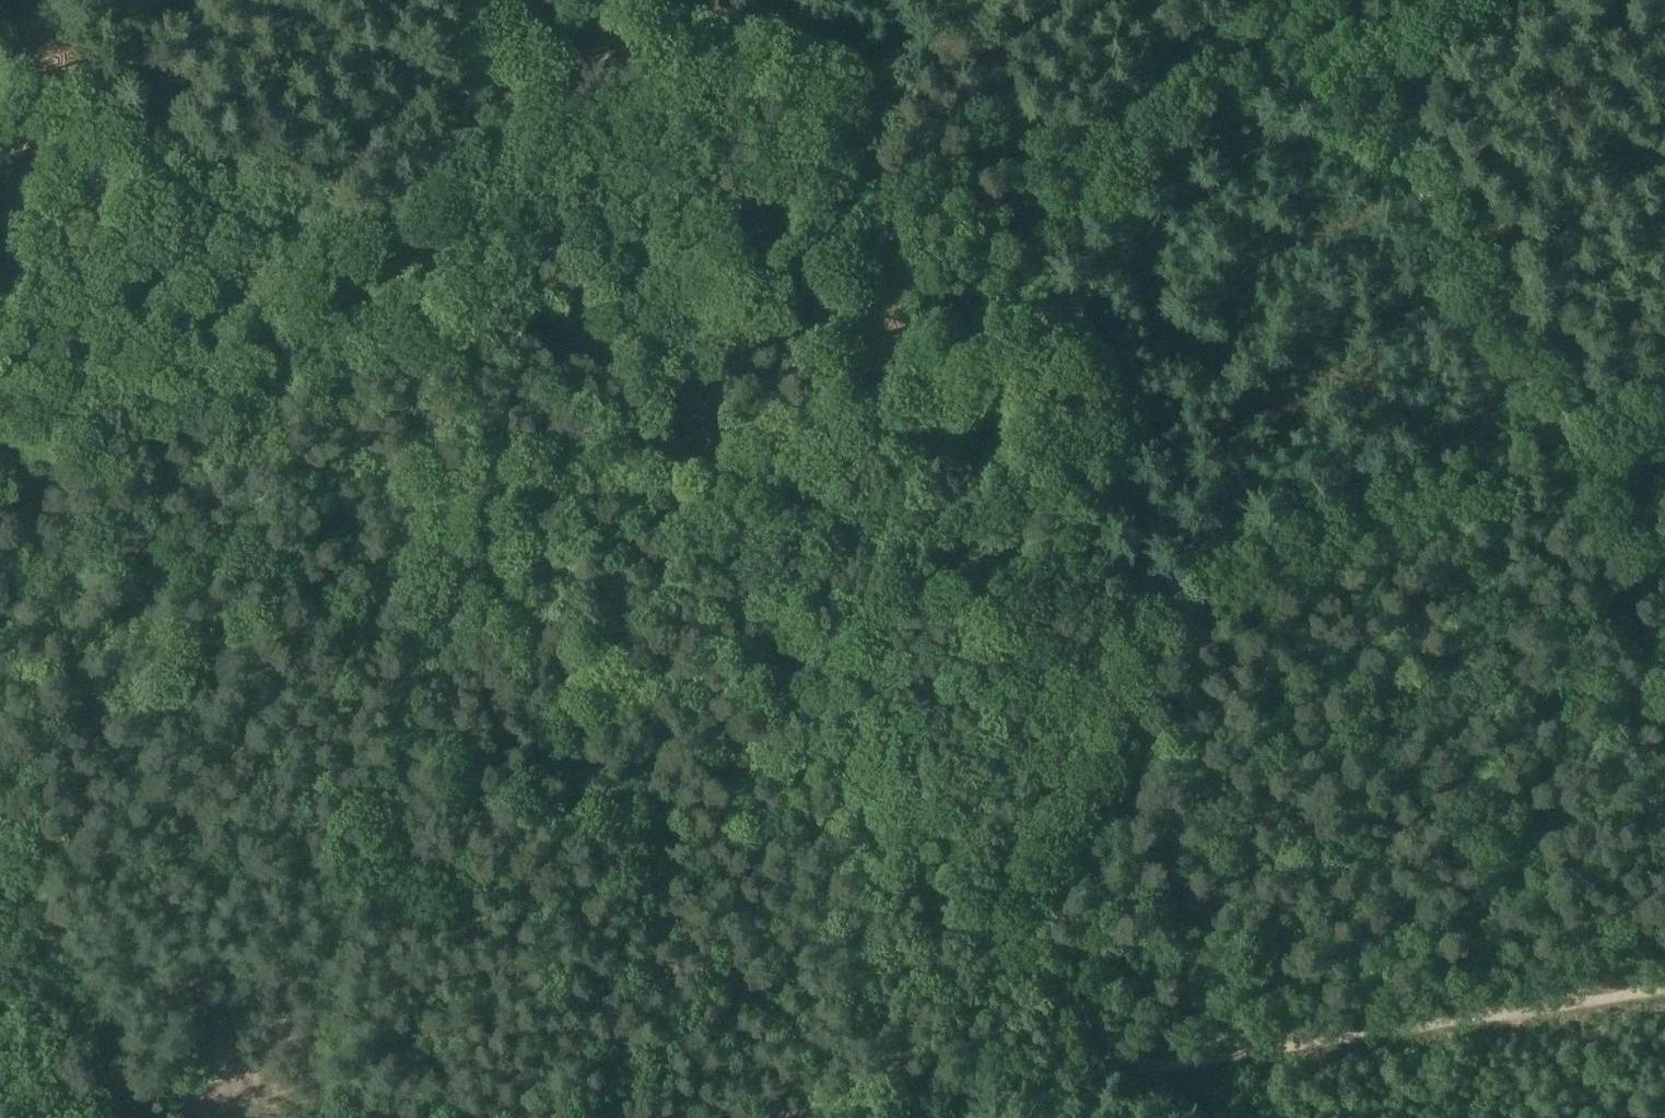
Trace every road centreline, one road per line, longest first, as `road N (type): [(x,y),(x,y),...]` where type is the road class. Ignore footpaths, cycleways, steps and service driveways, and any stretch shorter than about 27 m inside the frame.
road 1 (track): [(1664,568),(1293,0)]
road 2 (track): [(1145,1070),(1664,986)]
road 3 (track): [(777,1117),(1145,1070)]

